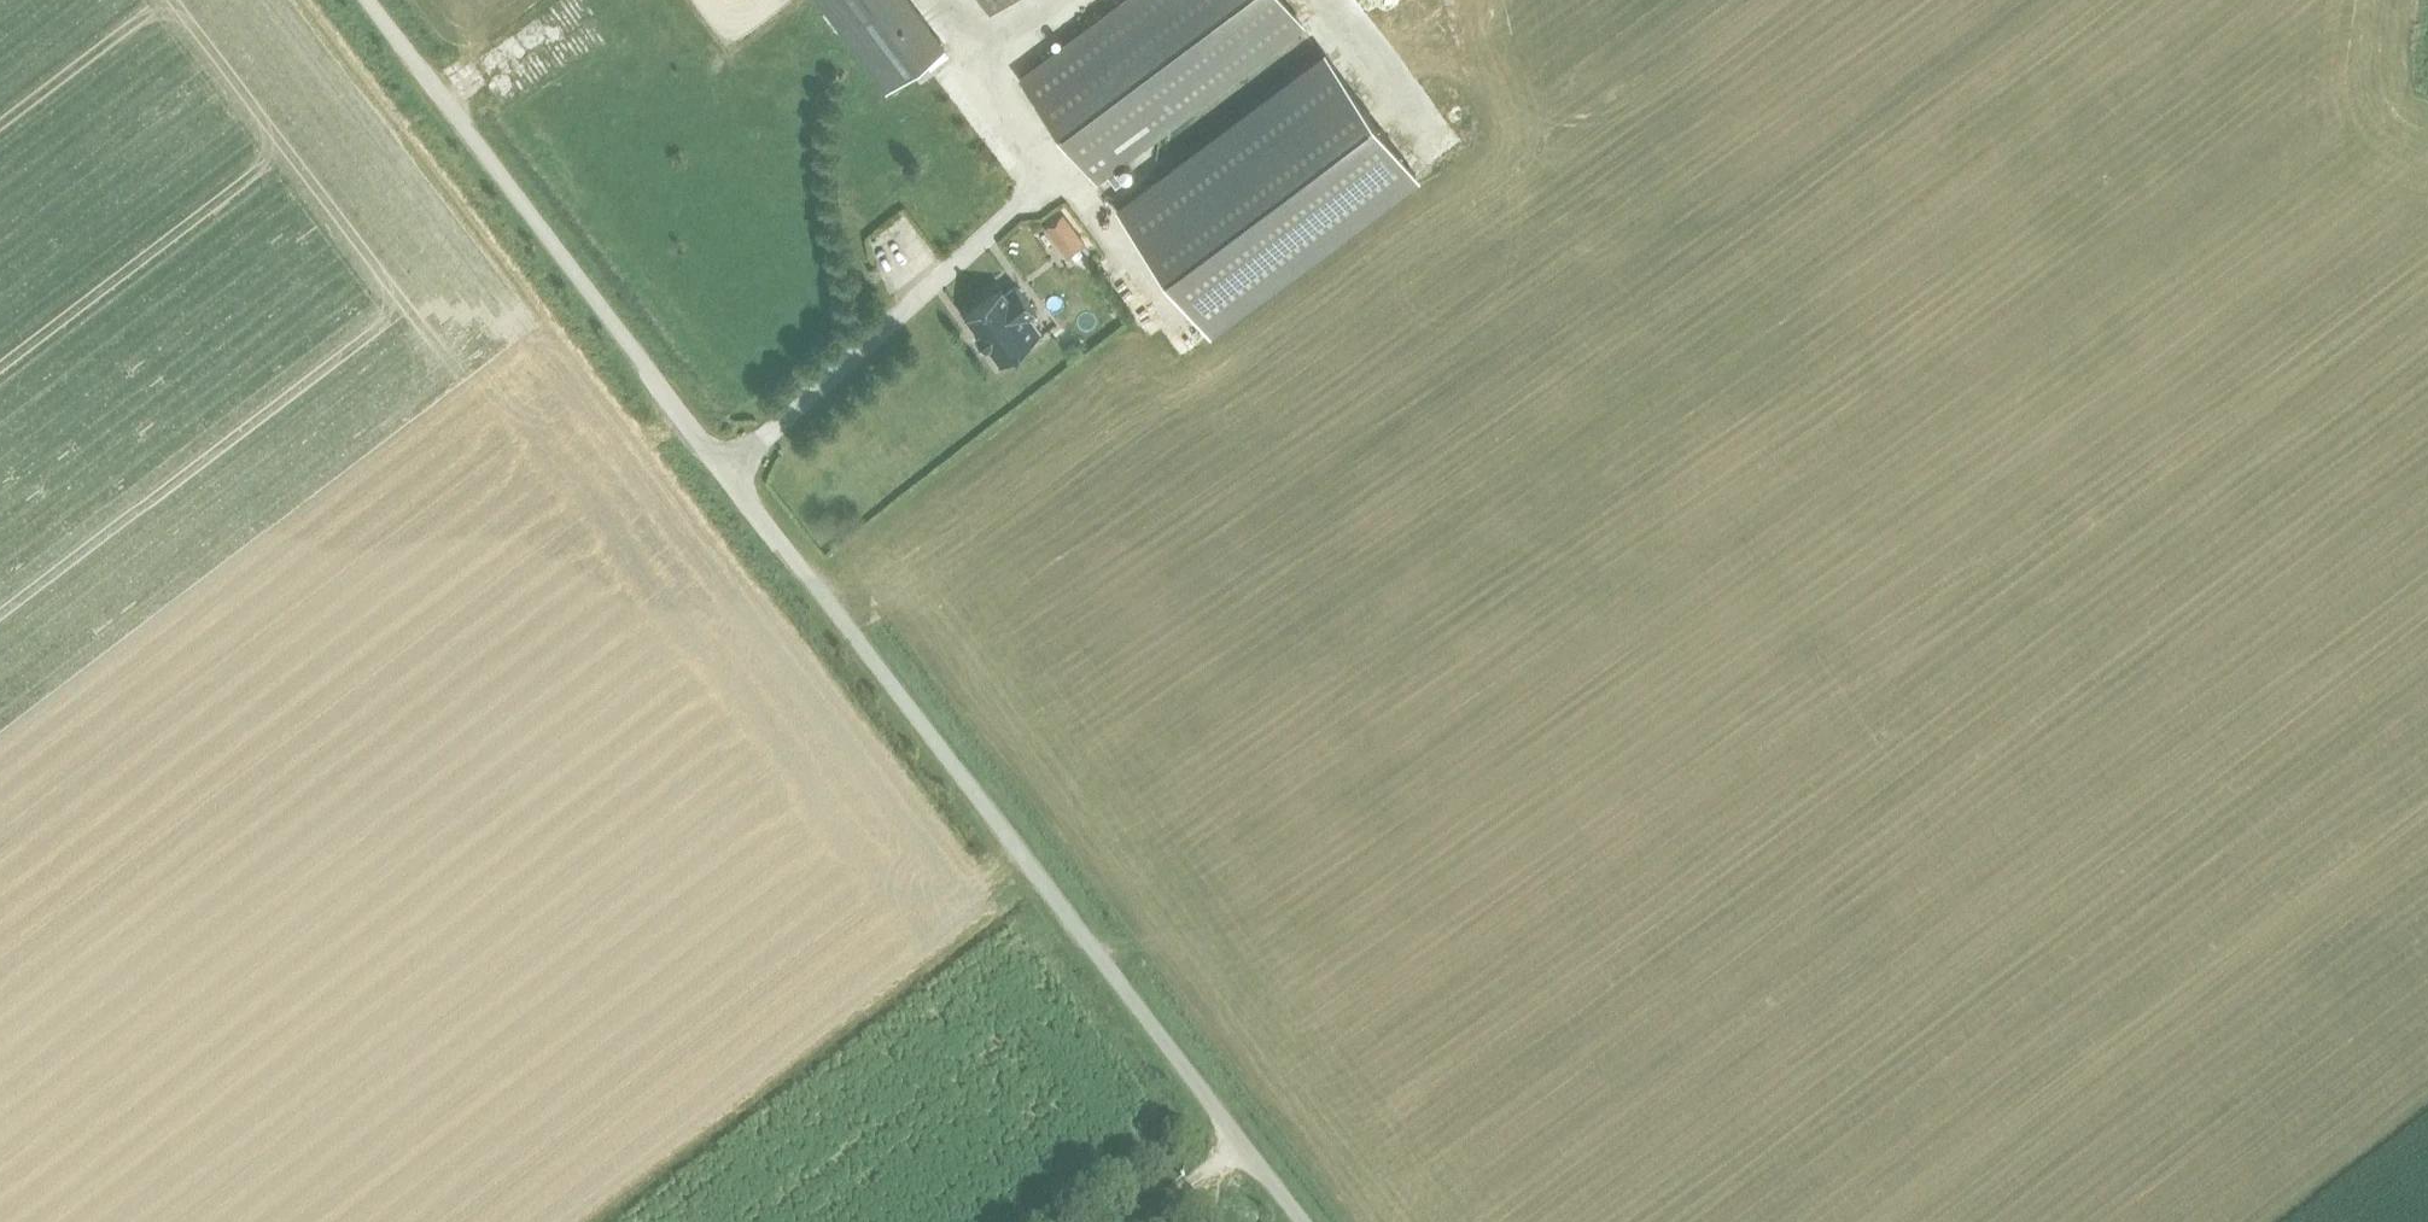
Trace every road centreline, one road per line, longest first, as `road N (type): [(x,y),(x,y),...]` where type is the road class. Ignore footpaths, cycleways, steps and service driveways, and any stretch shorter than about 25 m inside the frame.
road 1 (unclassified): [(1301,1221),(368,0)]

